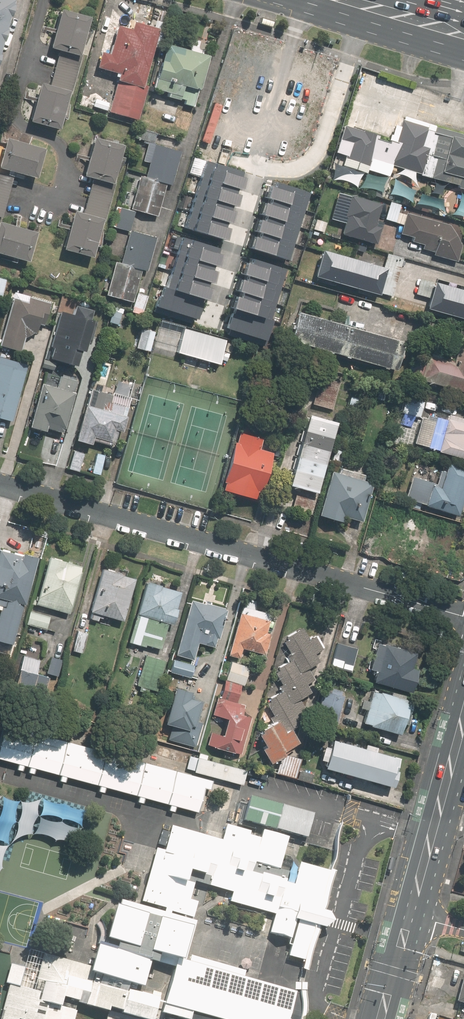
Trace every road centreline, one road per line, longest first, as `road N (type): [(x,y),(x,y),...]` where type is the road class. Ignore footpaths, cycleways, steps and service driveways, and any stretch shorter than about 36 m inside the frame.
road 1 (residential): [(0,485),(463,616)]
road 2 (residential): [(365,4),(317,152),(285,169),(258,161),(209,317)]
road 3 (primary): [(463,721),(411,914)]

